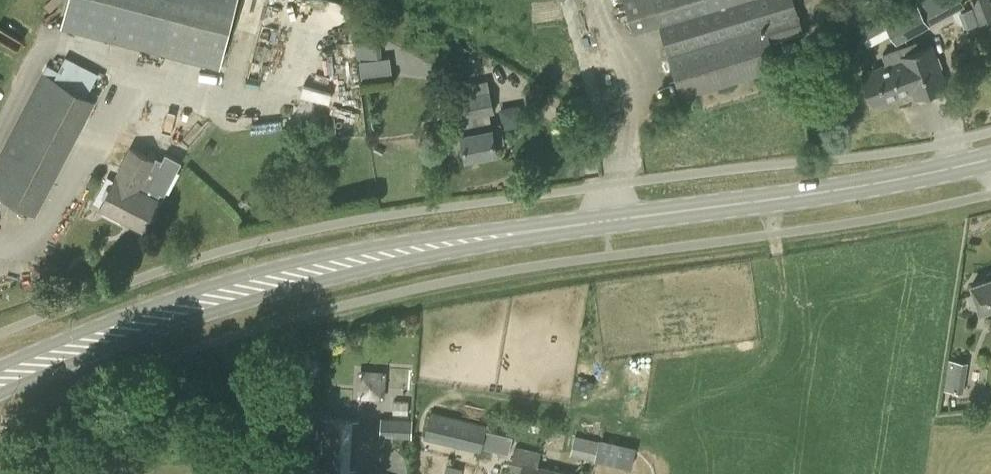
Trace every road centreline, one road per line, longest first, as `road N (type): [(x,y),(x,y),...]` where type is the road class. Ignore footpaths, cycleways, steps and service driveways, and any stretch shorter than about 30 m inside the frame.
road 1 (secondary): [(0,385),(201,305),(336,269),(444,246),(897,184),(990,160)]

